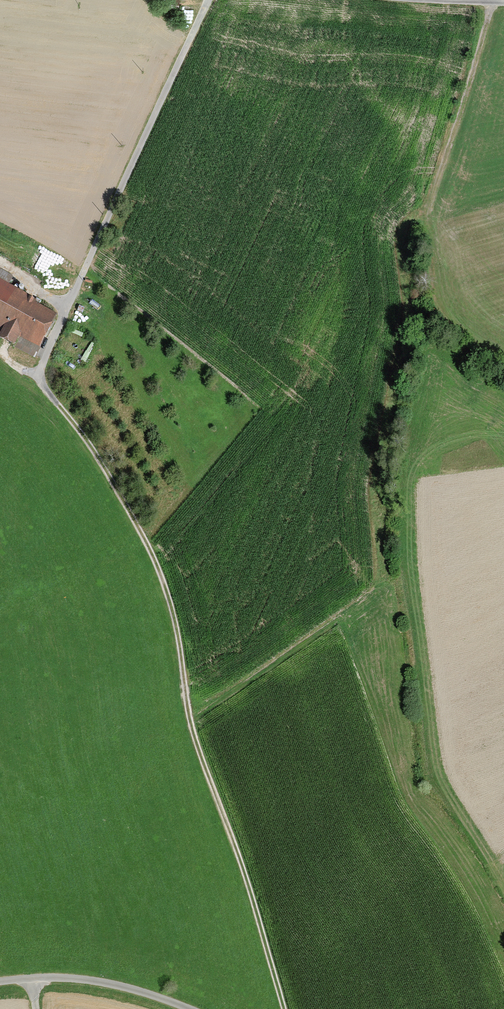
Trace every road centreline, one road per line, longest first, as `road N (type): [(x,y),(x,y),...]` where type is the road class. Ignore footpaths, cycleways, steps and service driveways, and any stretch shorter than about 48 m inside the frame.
road 1 (track): [(284,1008),(199,751),(163,584),(105,472),(38,370)]
road 2 (unclassified): [(38,370),(209,0)]
road 3 (unclassified): [(189,1008),(116,985),(31,979)]

